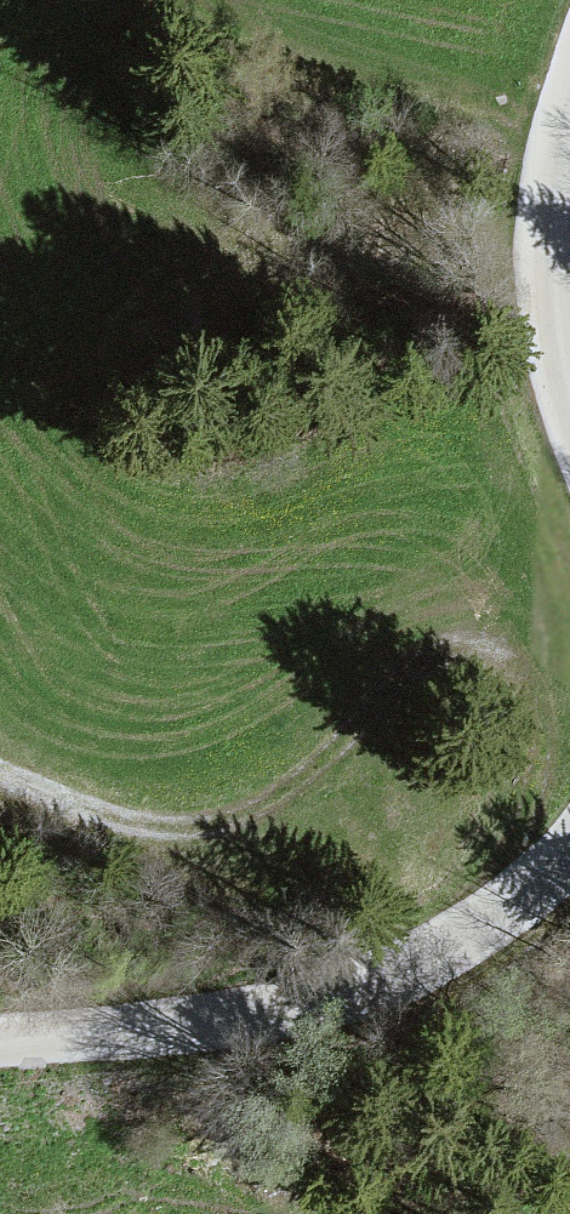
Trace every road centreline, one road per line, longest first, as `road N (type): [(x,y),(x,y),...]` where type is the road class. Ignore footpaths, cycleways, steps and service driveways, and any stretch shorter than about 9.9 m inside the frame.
road 1 (track): [(0,791),(117,834),(211,826),(284,784),(350,716),(412,671),(472,664),(515,701),(523,746),(491,914)]
road 2 (unclassified): [(0,1054),(280,1010),(430,950),(491,914),(569,816)]
road 3 (track): [(189,0),(249,47),(560,144)]
road 4 (unclassified): [(569,415),(540,305),(540,221),(569,113)]

